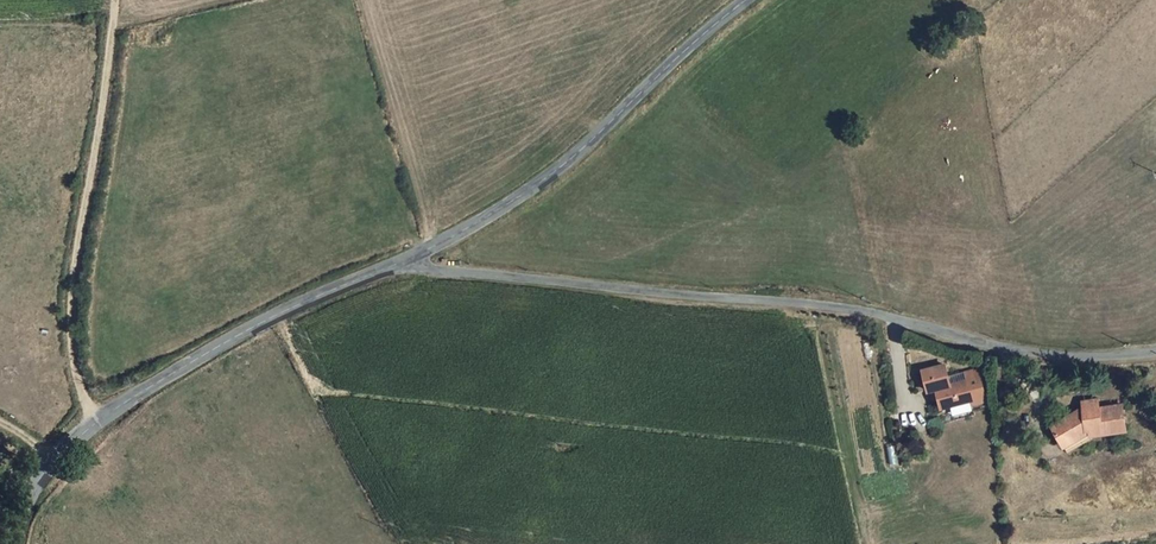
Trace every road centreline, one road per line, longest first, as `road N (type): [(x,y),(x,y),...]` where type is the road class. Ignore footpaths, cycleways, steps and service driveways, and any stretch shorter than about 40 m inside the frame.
road 1 (unclassified): [(386,268),(871,315),(1038,359),(1155,356)]
road 2 (tertiary): [(15,543),(23,507),(92,424),(188,363),(386,268)]
road 3 (tertiary): [(386,268),(539,190),(750,0)]
road 4 (track): [(116,0),(69,338),(92,424)]

